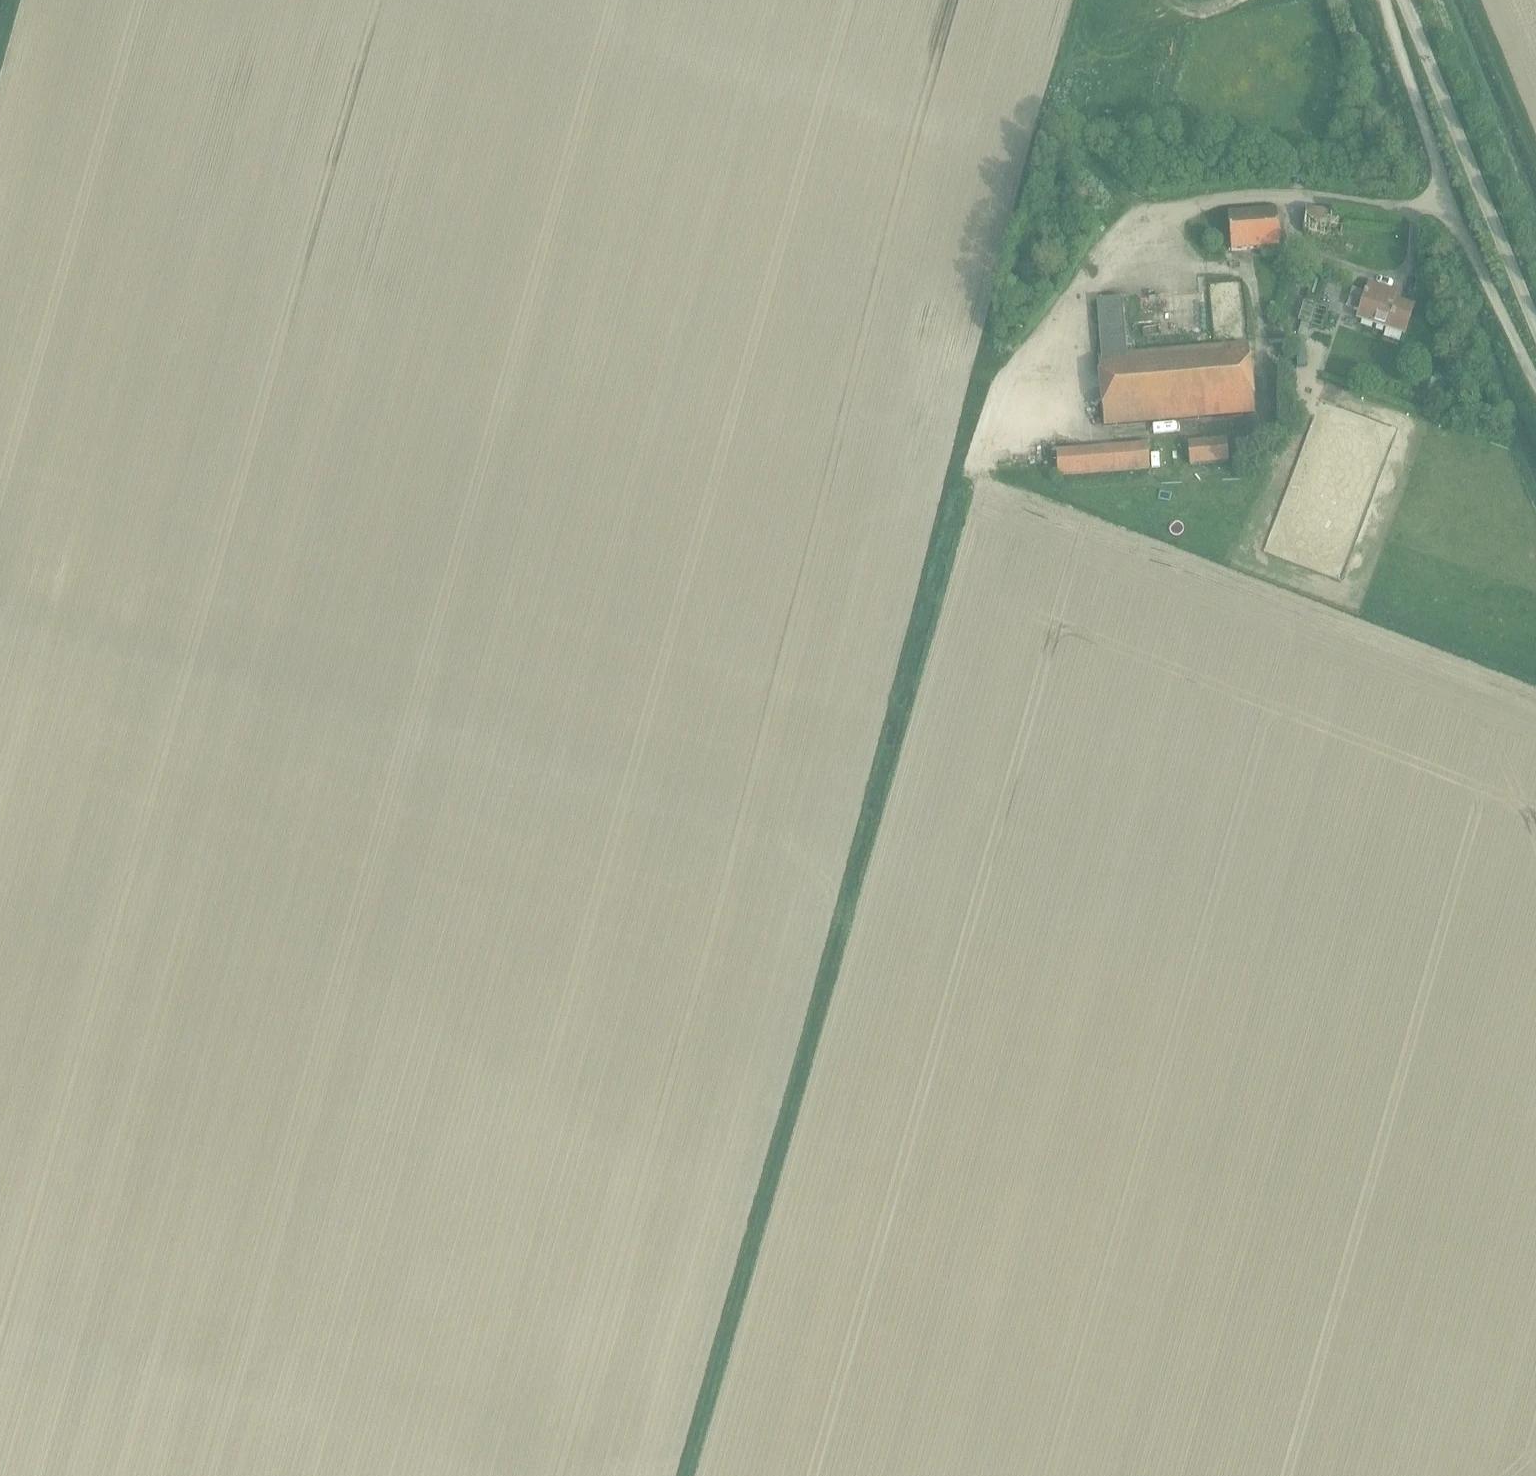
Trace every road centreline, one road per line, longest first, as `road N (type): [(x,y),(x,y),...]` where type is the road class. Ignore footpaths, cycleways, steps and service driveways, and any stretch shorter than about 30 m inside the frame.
road 1 (track): [(689,1475),(998,386)]
road 2 (unclassified): [(1535,337),(1403,0)]

